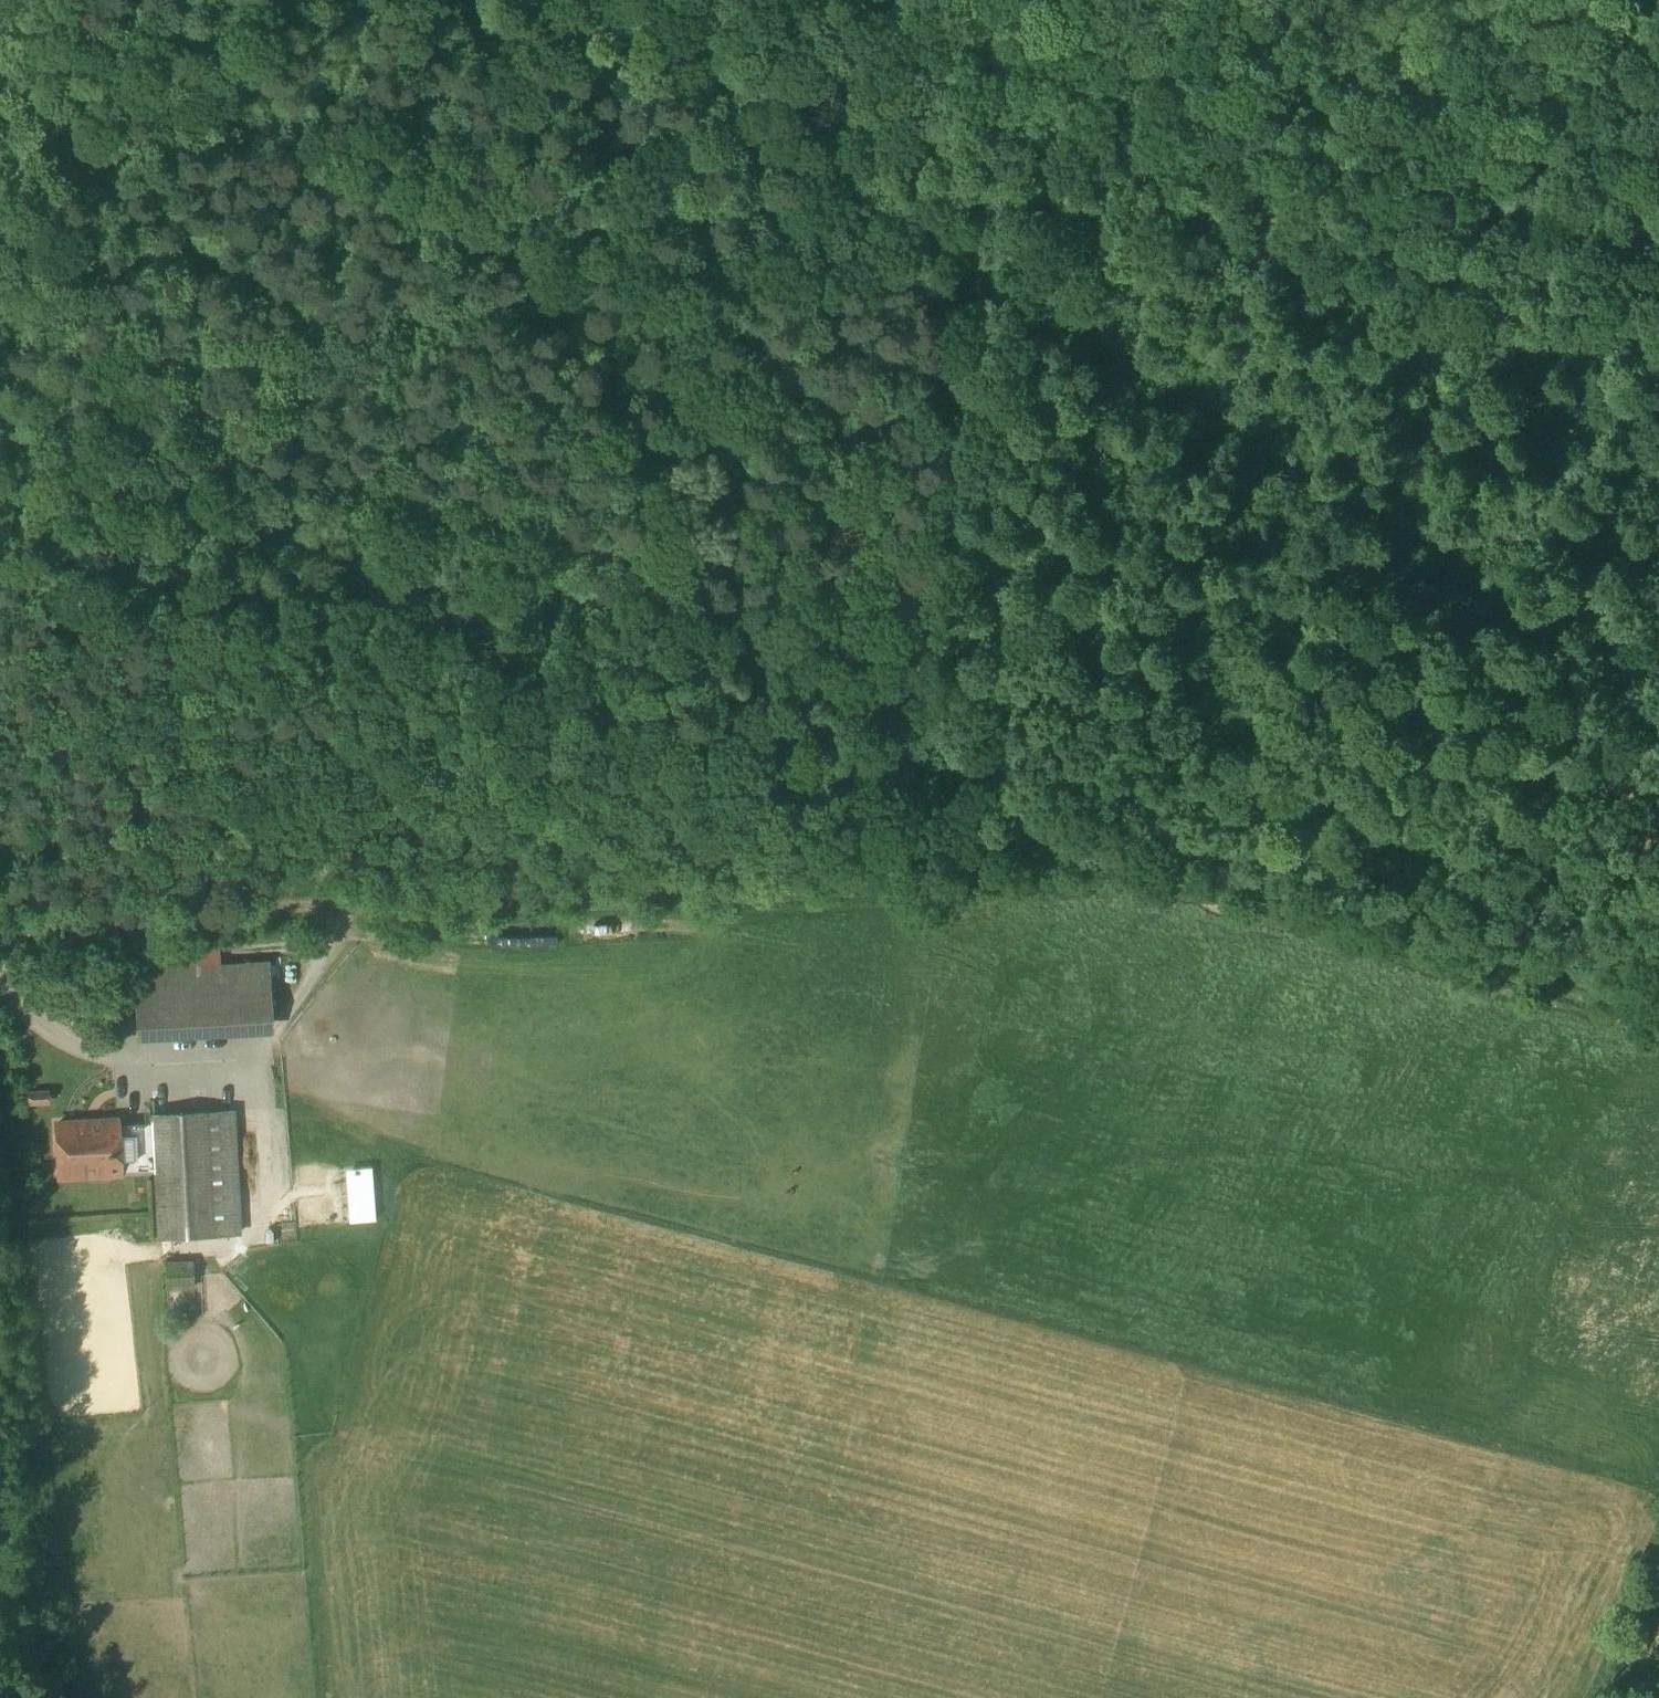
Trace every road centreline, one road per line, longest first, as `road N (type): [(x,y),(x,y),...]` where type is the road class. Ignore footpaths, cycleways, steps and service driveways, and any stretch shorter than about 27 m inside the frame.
road 1 (track): [(23,1697),(0,1570)]

